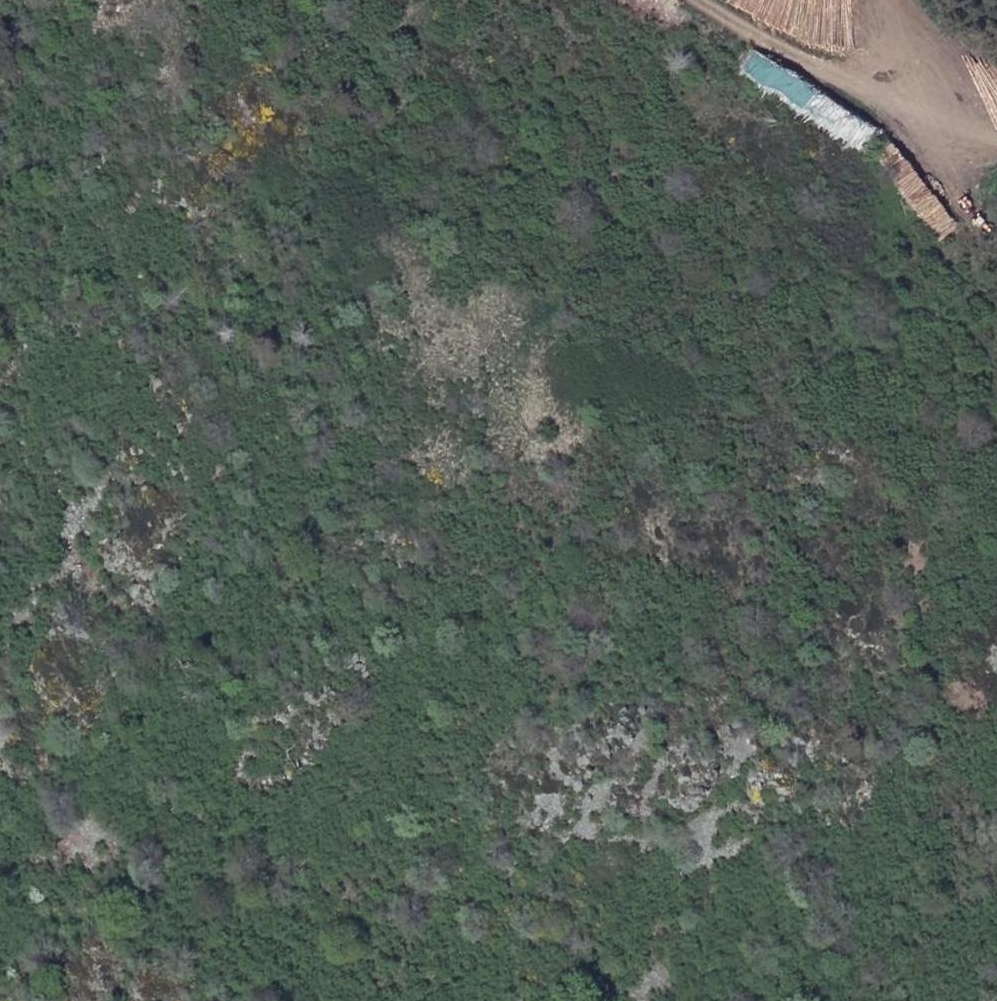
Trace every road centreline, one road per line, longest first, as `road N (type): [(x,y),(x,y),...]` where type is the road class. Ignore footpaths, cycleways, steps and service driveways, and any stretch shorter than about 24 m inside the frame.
road 1 (unclassified): [(996,138),(841,79),(695,0)]

